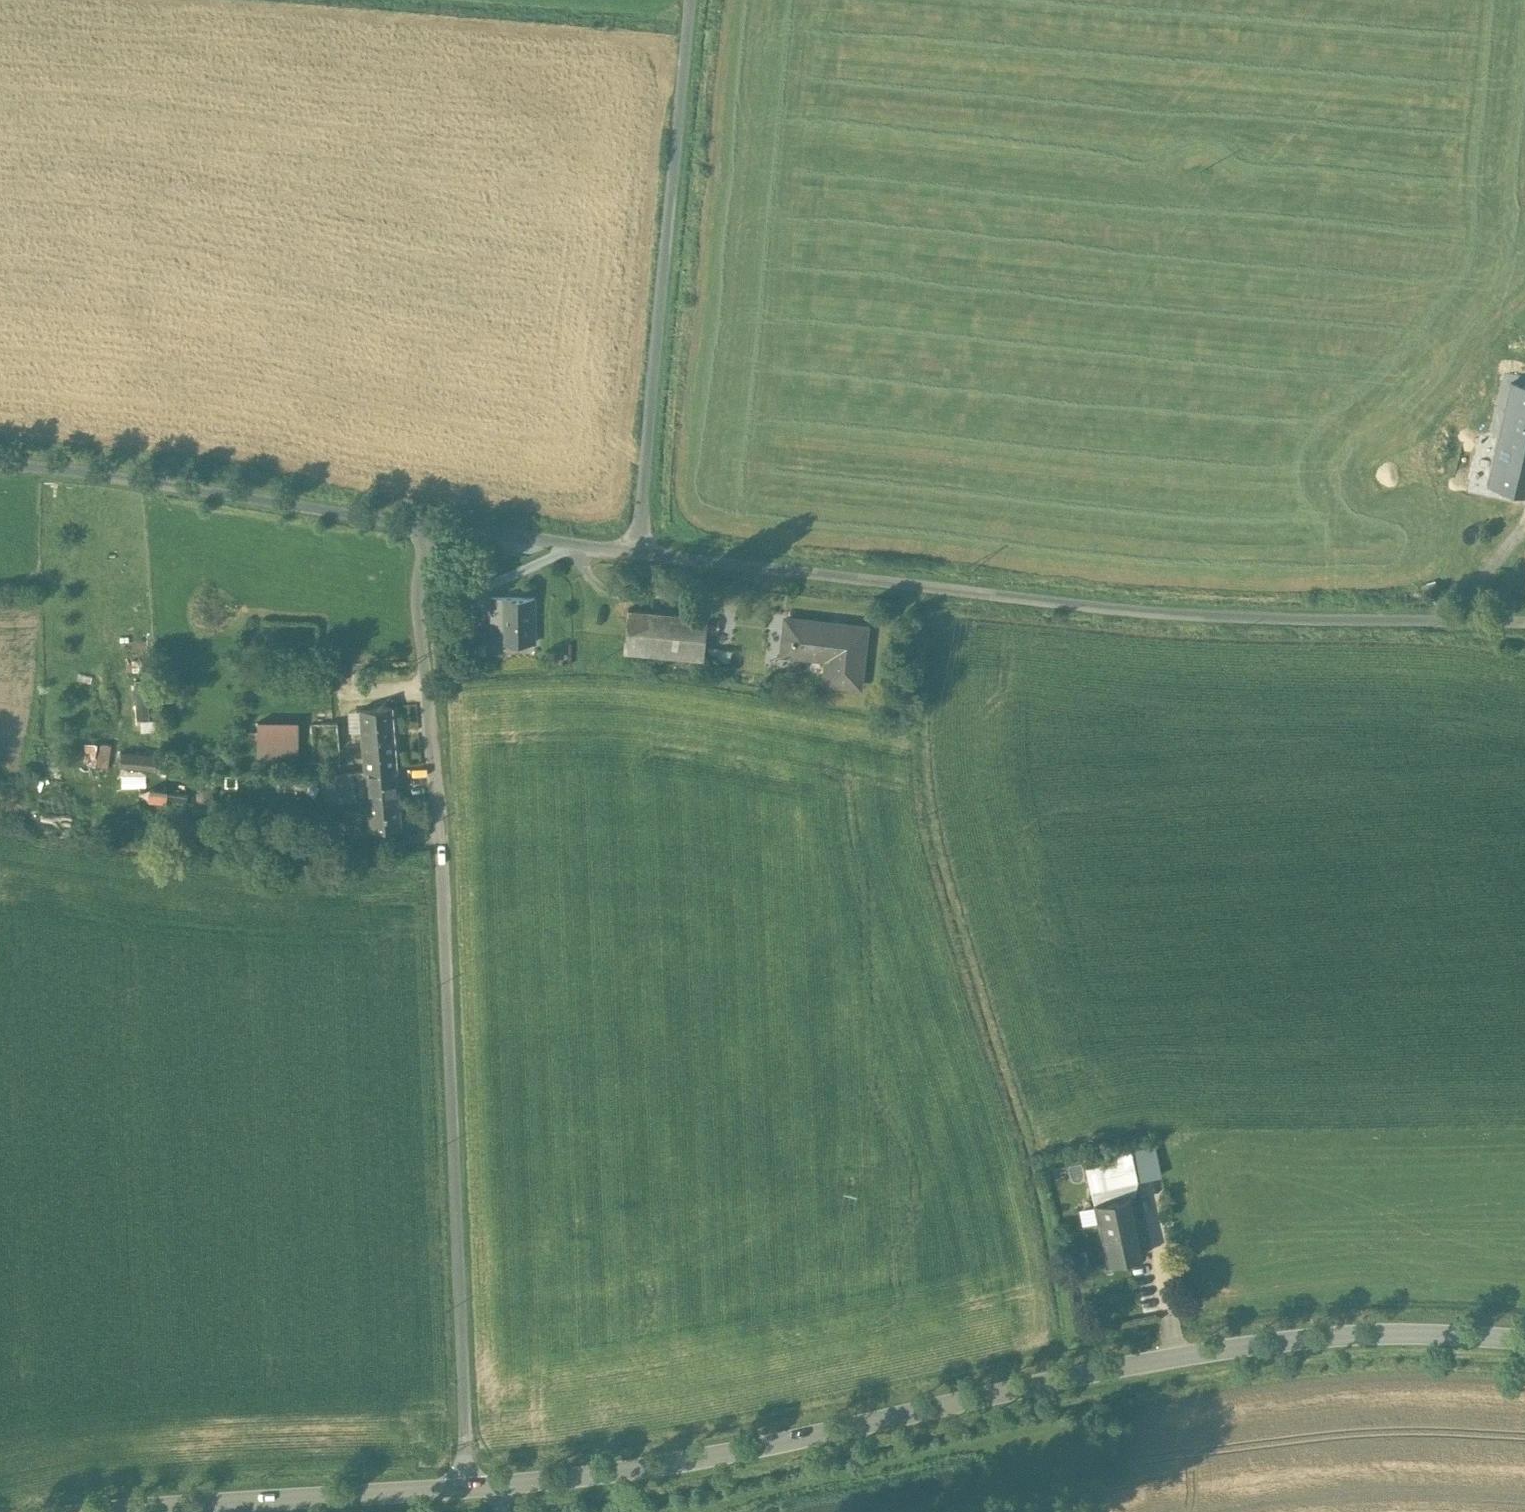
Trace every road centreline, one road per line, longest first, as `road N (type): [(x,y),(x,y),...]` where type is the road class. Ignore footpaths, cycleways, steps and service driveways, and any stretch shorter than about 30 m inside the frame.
road 1 (tertiary): [(1524,1339),(1358,1332),(1186,1356),(1027,1365),(597,1471),(483,1485)]
road 2 (residential): [(434,524),(418,580),(419,651),(442,852),(467,1459),(483,1485)]
road 3 (residential): [(638,554),(1180,611),(1524,610)]
road 4 (unclassified): [(638,554),(697,0)]
road 5 (residential): [(0,460),(434,524)]
road 6 (tertiary): [(483,1485),(74,1511)]
road 7 (residential): [(434,524),(638,554)]

